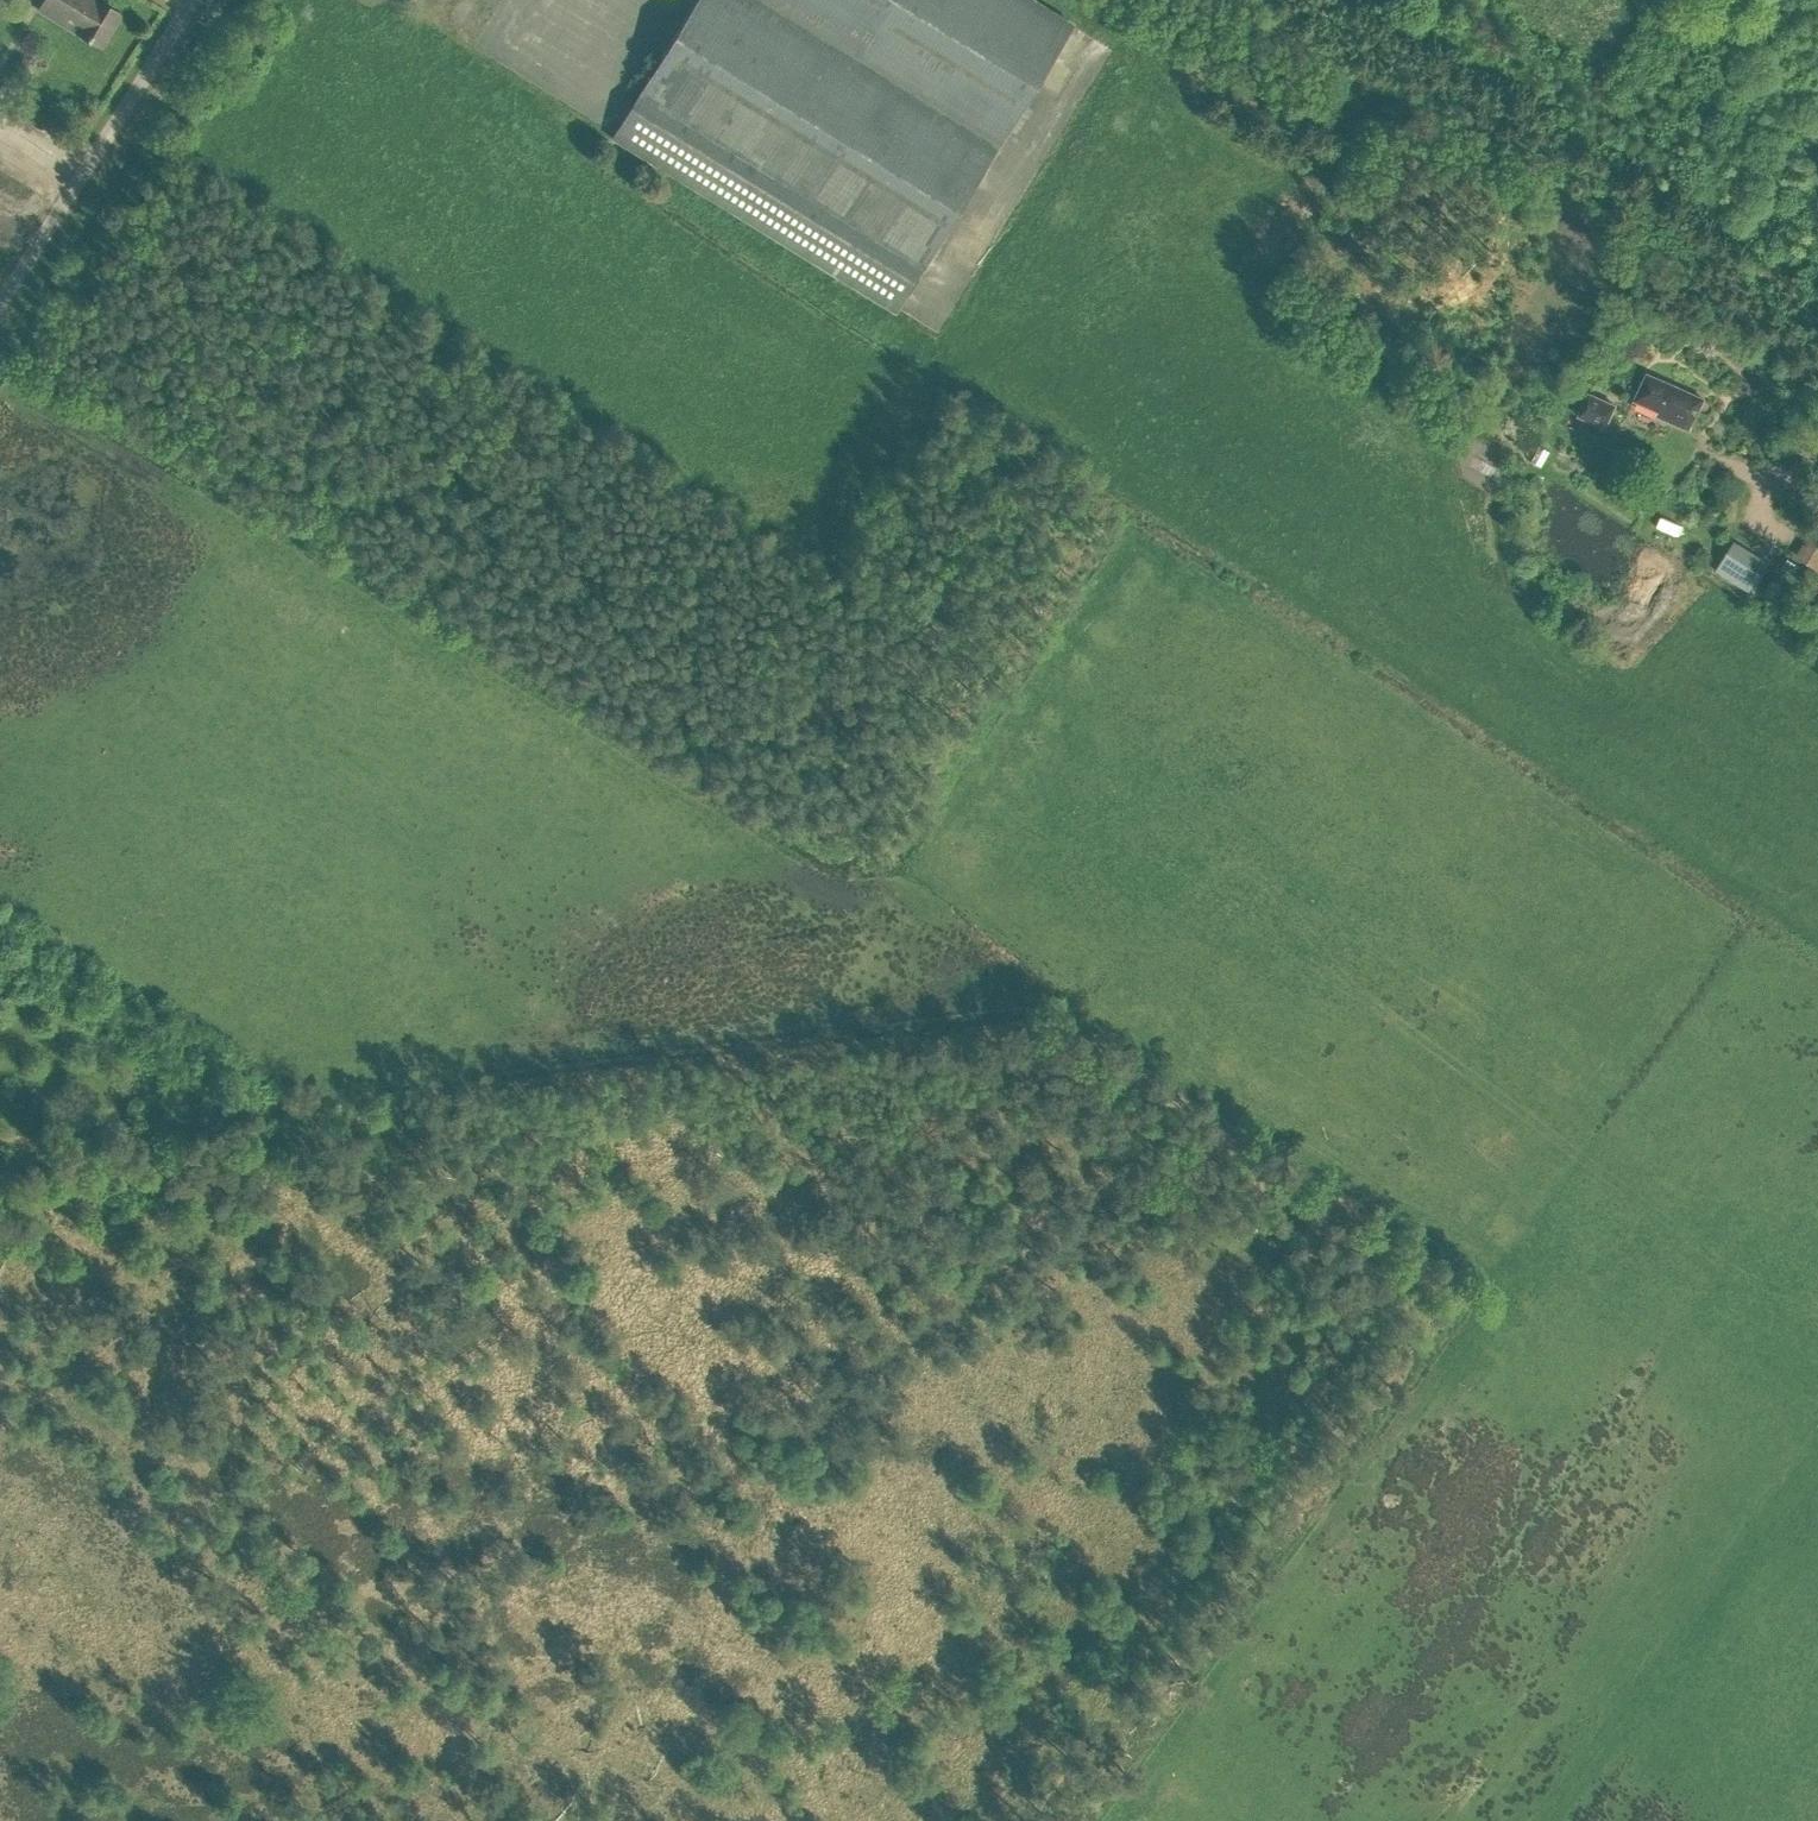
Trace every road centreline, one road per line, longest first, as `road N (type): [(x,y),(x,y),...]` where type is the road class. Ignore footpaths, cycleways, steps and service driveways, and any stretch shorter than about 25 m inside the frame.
road 1 (unclassified): [(0,300),(191,0)]
road 2 (track): [(186,507),(0,390)]

